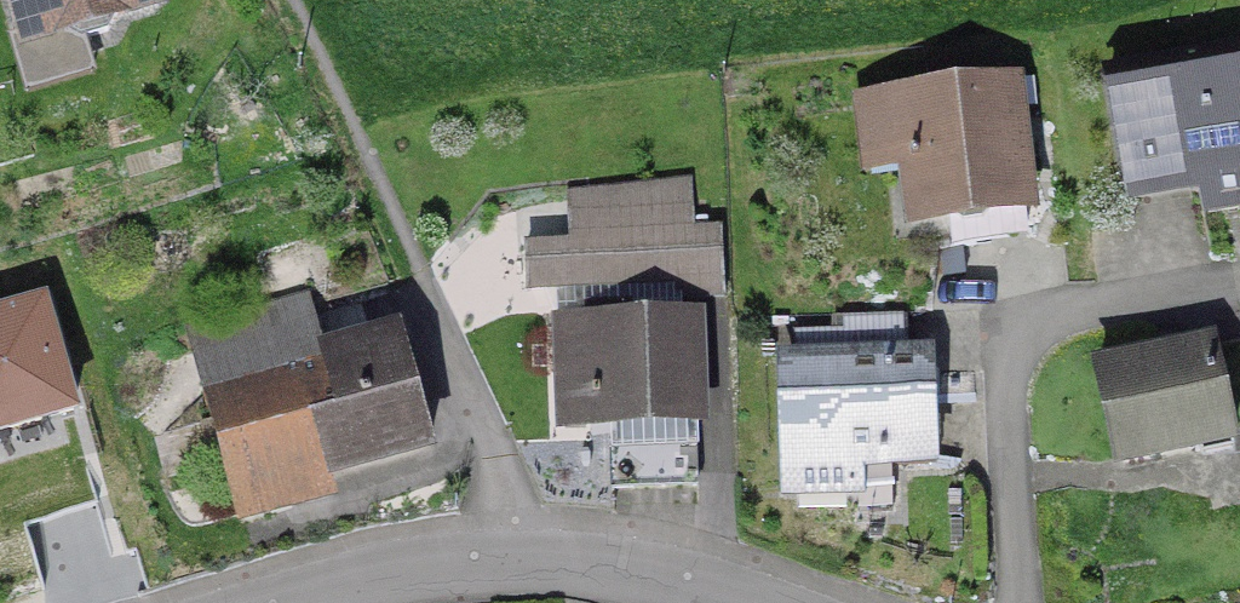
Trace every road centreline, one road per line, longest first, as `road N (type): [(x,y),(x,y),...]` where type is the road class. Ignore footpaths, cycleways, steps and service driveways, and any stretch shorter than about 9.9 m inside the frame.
road 1 (residential): [(273,602),(352,578),(526,560),(617,565),(754,602)]

